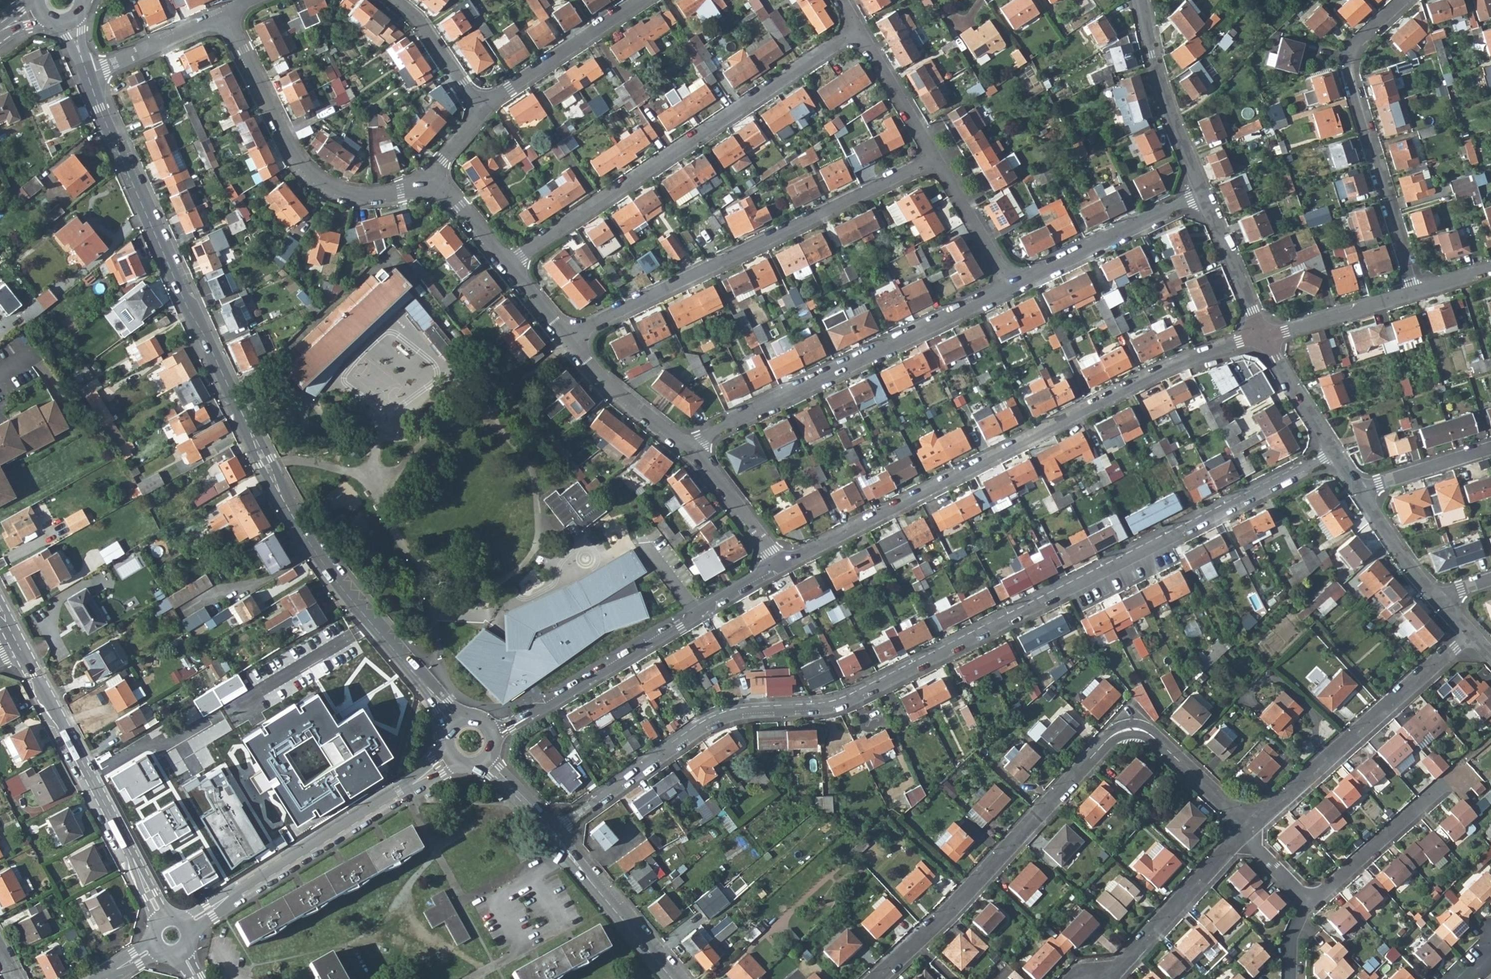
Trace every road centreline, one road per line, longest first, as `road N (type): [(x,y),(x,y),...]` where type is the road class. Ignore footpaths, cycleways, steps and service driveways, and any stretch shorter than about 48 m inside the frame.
road 1 (residential): [(554,834),(709,722),(843,702),(1335,452)]
road 2 (residential): [(87,74),(189,313),(298,524),(455,722)]
road 3 (residential): [(1262,336),(1184,361),(778,569)]
road 4 (residential): [(877,978),(1120,732),(1156,739),(1243,832)]
road 5 (residential): [(859,32),(508,267)]
road 6 (residential): [(934,161),(568,342)]
road 7 (residential): [(1011,289),(689,451)]
road 8 (residential): [(778,569),(493,734)]
road 9 (residential): [(1407,0),(1358,44),(1348,73),(1416,293)]
road 10 (residential): [(190,923),(453,757)]
road 11 (residential): [(225,14),(305,168),(360,194),(433,183)]
road 12 (residential): [(19,647),(162,919)]
road 13 (residential): [(1243,832),(1472,634)]
road 14 (residential): [(1205,193),(1011,289)]
road 15 (residential): [(1097,978),(1243,832)]
road 16 (residential): [(1142,0),(1162,92),(1205,193)]
road 17 (residential): [(1306,899),(1326,891),(1459,774)]
road 18 (residential): [(482,107),(642,0)]
road 19 (residential): [(554,834),(674,978)]
road 20 (residential): [(568,342),(689,451)]
road 21 (residential): [(1262,336),(1416,293)]
road 22 (residential): [(1205,193),(1262,336)]
road 23 (residential): [(87,74),(225,14)]
road 24 (residential): [(1011,289),(934,161)]
road 25 (residential): [(934,161),(859,32)]
road 26 (residential): [(689,451),(778,569)]
road 27 (residential): [(394,0),(482,107)]
road 28 (residential): [(1441,603),(1360,492)]
road 29 (residential): [(1335,452),(1262,336)]
road 30 (residential): [(1490,449),(1360,492)]

